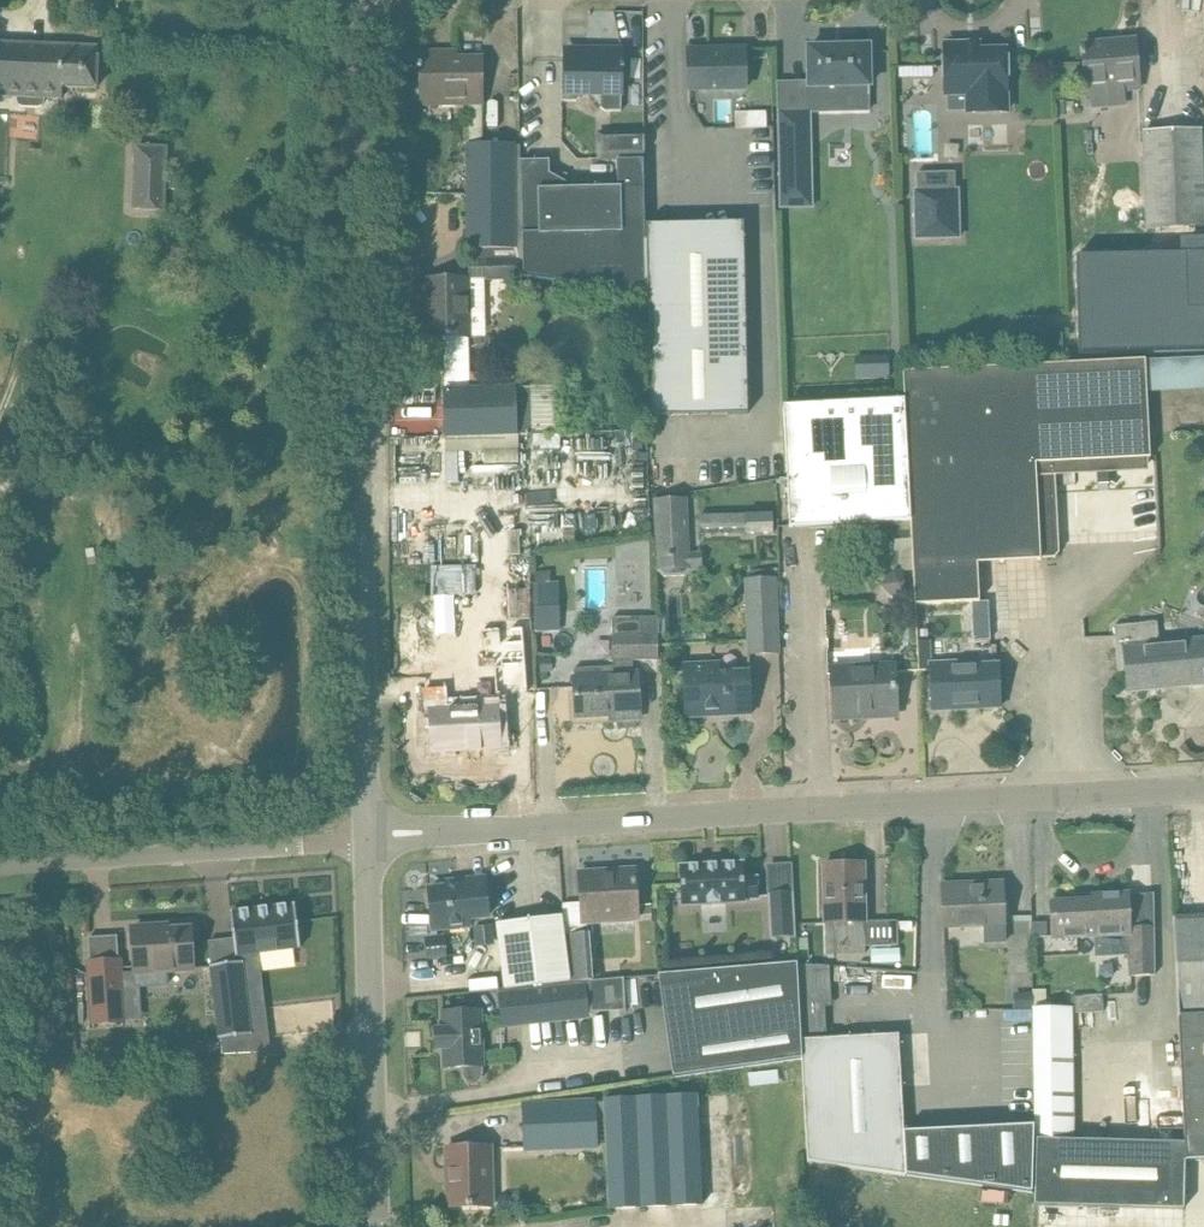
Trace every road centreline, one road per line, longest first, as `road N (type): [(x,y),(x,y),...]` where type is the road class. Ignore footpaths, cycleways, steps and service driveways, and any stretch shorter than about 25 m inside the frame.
road 1 (tertiary): [(369,837),(352,0)]
road 2 (residential): [(369,837),(1203,789)]
road 3 (tertiary): [(370,1226),(369,837)]
road 4 (residential): [(0,867),(369,837)]

